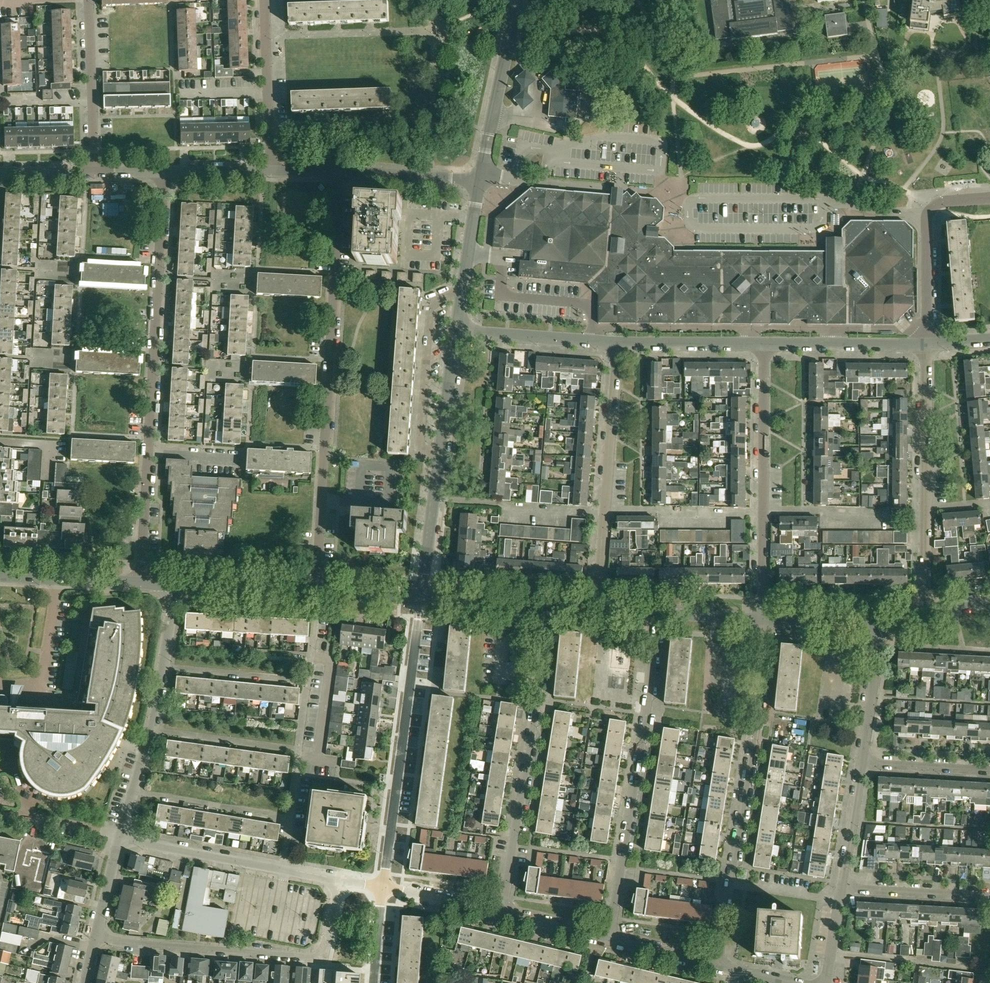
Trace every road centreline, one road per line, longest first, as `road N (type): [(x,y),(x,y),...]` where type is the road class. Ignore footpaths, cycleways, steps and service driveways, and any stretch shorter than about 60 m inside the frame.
road 1 (residential): [(317,594),(340,172)]
road 2 (residential): [(141,583),(165,171)]
road 3 (unclassified): [(716,967),(757,702),(762,620)]
road 4 (unclassified): [(607,940),(645,722),(654,614)]
road 5 (unclassified): [(501,916),(536,700),(542,607)]
road 6 (residential): [(92,939),(309,955),(325,944),(339,879)]
road 7 (unclassified): [(383,888),(422,600)]
road 8 (residential): [(283,869),(317,594)]
road 9 (unclassified): [(762,620),(765,346)]
road 10 (unclassified): [(927,618),(927,348)]
road 11 (residential): [(601,611),(617,345)]
road 12 (residential): [(120,836),(155,702),(172,585)]
road 13 (unclassified): [(440,460),(418,440),(428,310),(440,298),(462,295)]
road 14 (unclassified): [(927,348),(929,216),(941,202),(989,199)]
road 15 (tertiary): [(480,178),(518,0)]
road 16 (residential): [(94,171),(89,0)]
road 17 (residential): [(270,170),(264,0)]
road 18 (residential): [(283,869),(120,836)]
road 19 (unclassified): [(765,346),(927,348)]
road 20 (unclassified): [(989,900),(840,889)]
road 21 (residential): [(765,346),(617,345)]
road 22 (tertiary): [(172,585),(317,594)]
road 23 (tertiary): [(0,574),(141,583)]
road 24 (tertiary): [(422,600),(440,460)]
road 25 (unclassified): [(480,178),(340,172)]
road 26 (unclassified): [(592,344),(457,329)]
road 27 (residential): [(861,762),(883,628)]
road 28 (tertiary): [(440,460),(457,329)]
road 29 (residential): [(840,889),(861,762)]
road 30 (unclassified): [(989,772),(861,762)]
road 31 (residential): [(501,916),(383,888)]
road 32 (tertiary): [(883,628),(762,620)]
road 33 (tertiary): [(542,607),(422,600)]

